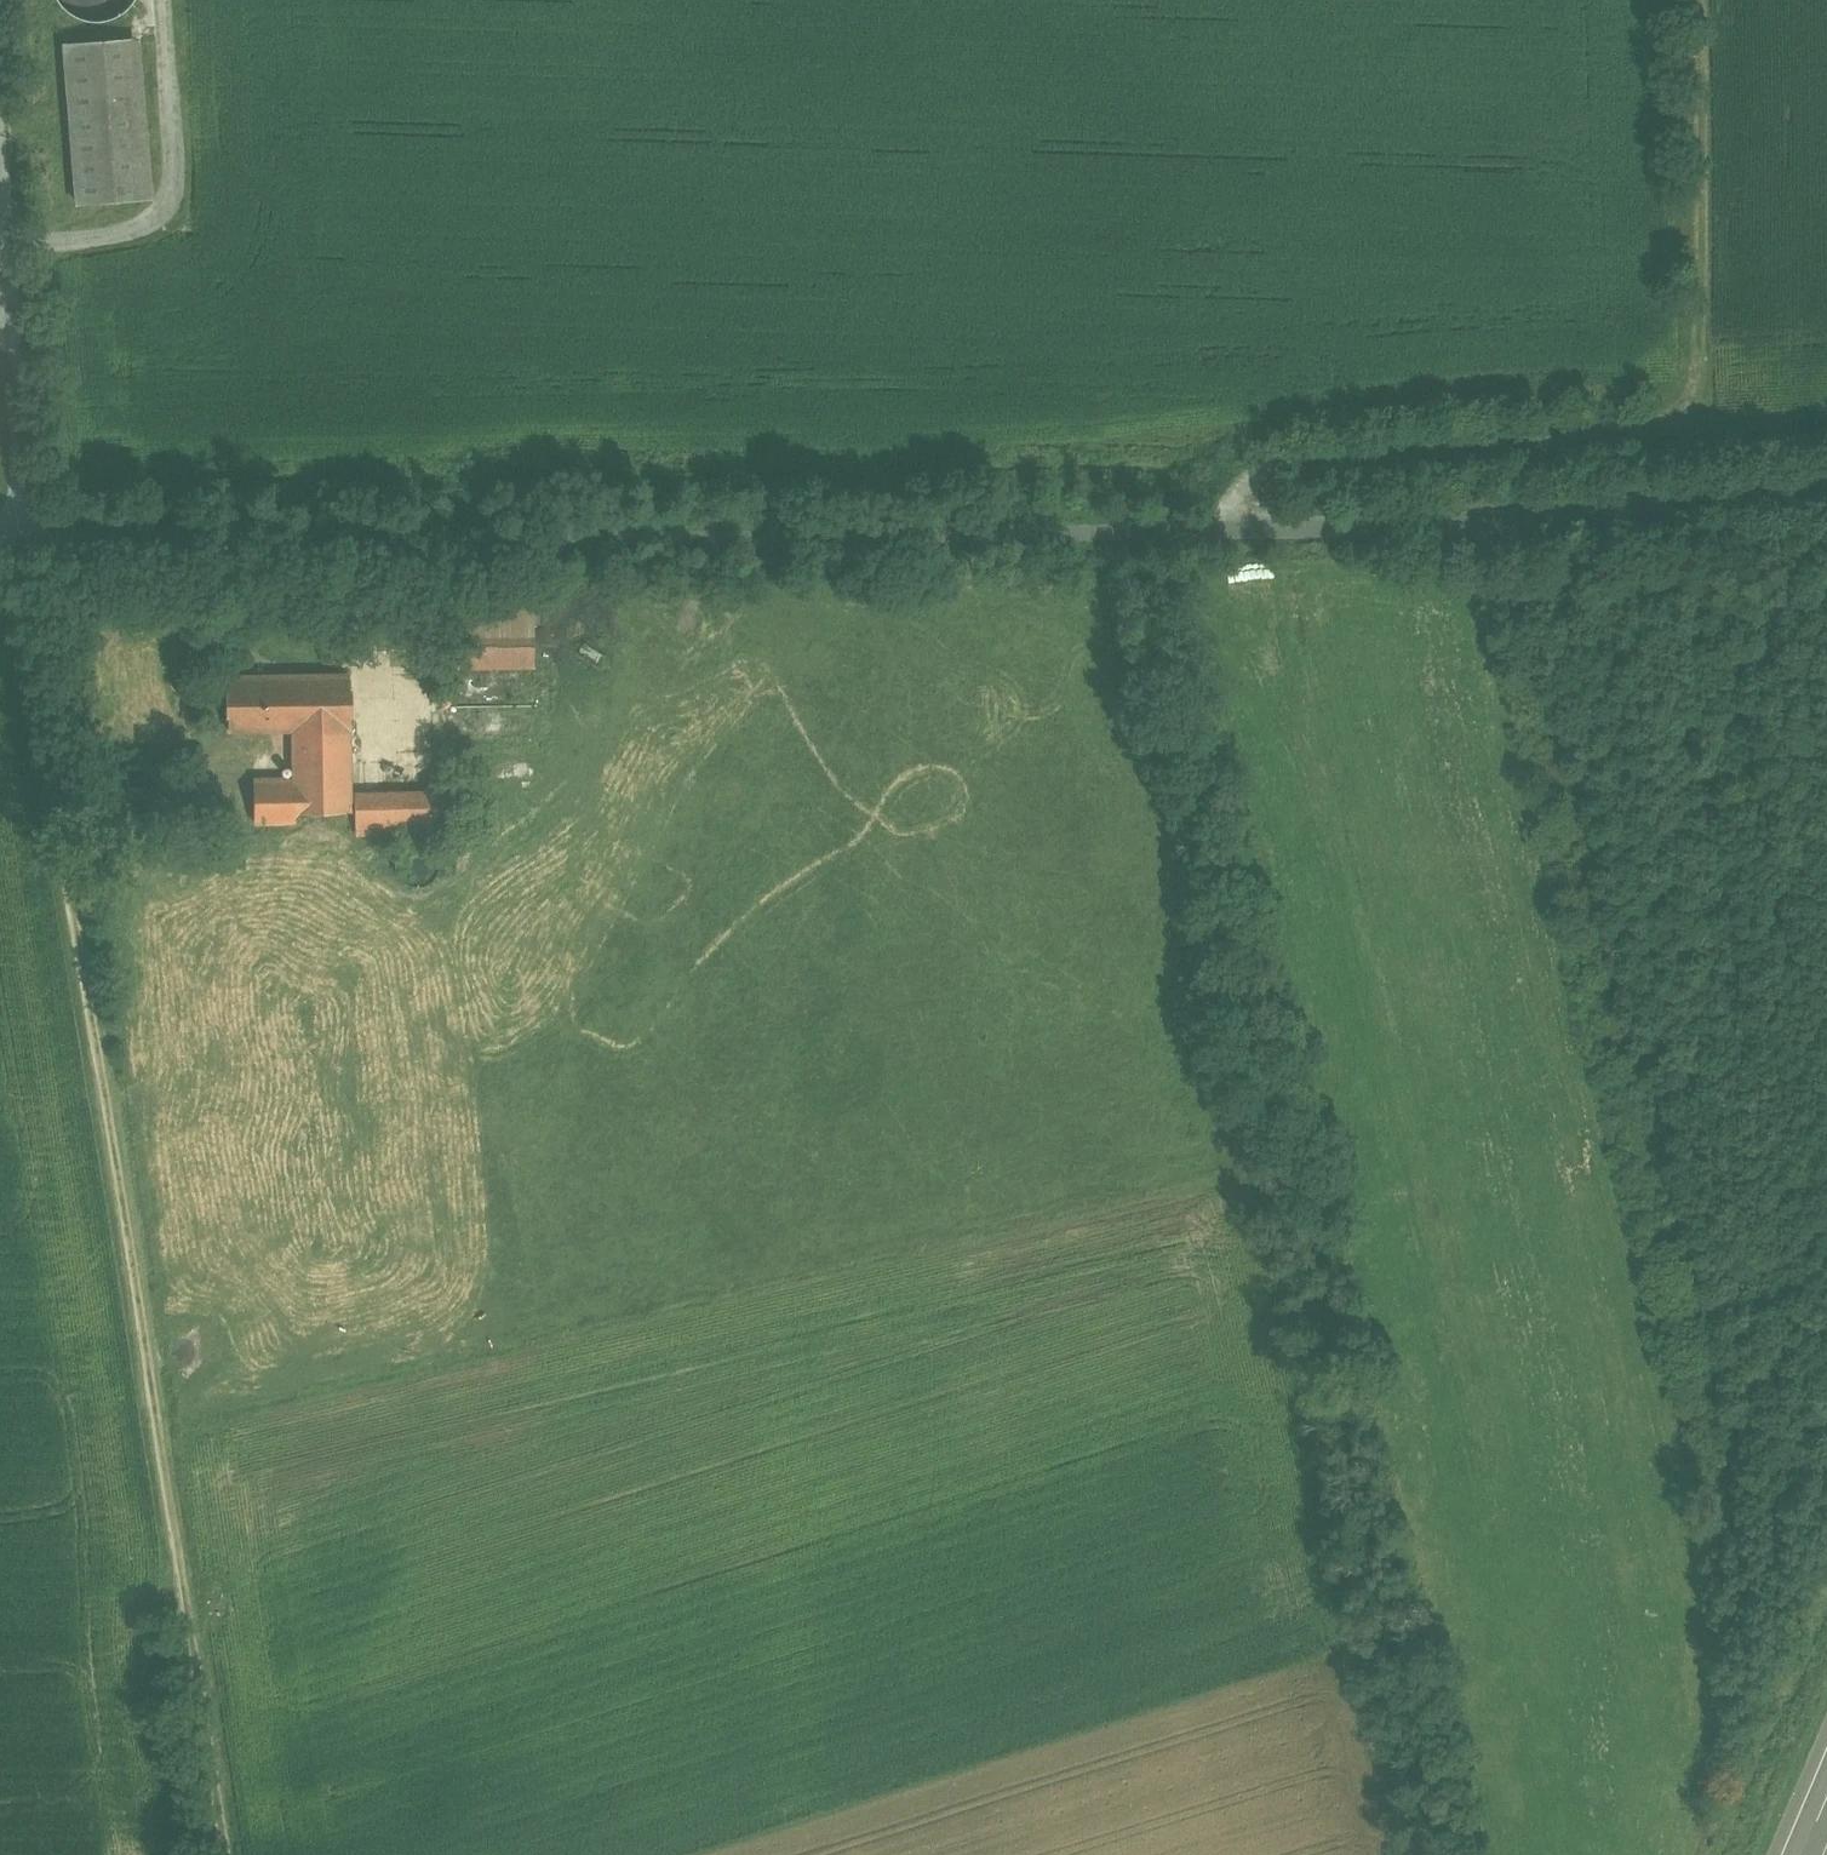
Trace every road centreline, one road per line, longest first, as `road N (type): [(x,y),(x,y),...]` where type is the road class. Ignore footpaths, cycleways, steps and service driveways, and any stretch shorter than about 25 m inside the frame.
road 1 (unclassified): [(24,541),(891,540),(1464,523),(1826,491)]
road 2 (unclassified): [(24,541),(0,201)]

